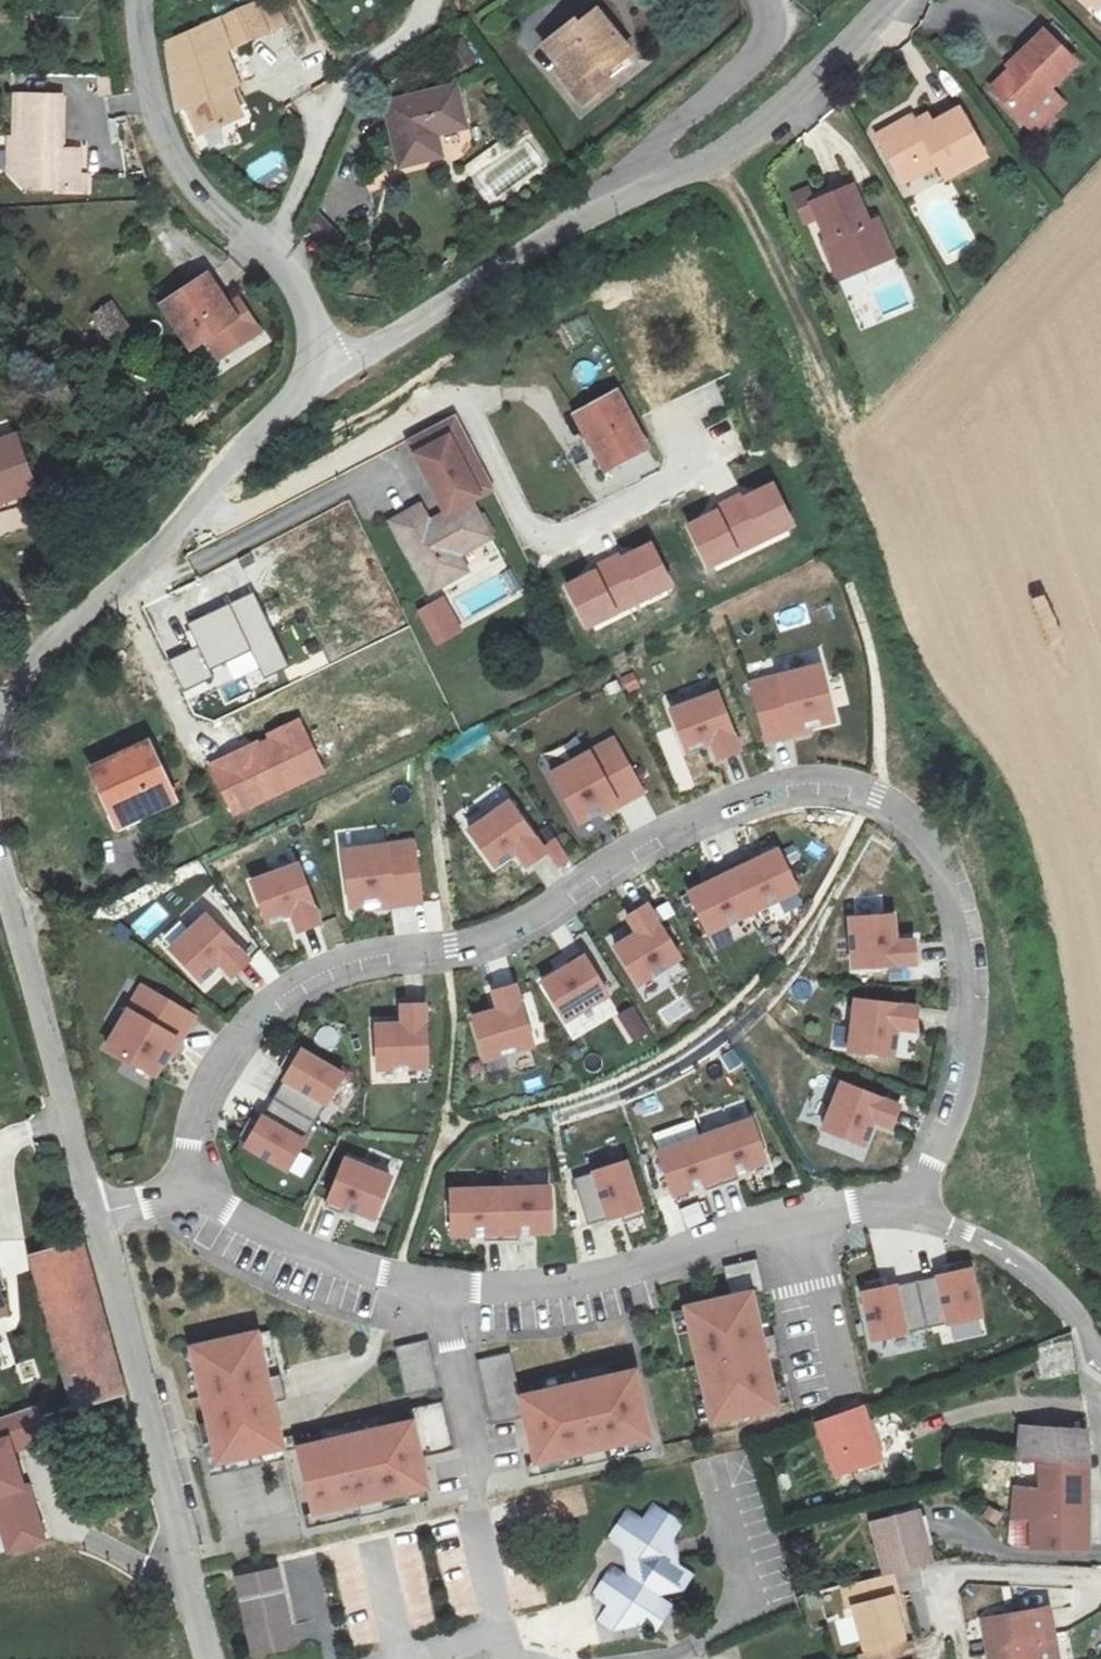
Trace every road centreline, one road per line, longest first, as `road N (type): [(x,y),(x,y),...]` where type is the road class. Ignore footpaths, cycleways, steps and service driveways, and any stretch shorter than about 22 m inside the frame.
road 1 (residential): [(911,1205),(963,1130),(985,1045),(979,939),(943,840),(907,802),(818,778),(788,781),(645,847),(517,928),(458,949),(345,963),(298,982),(251,1025),(221,1070),(203,1113),(198,1189)]
road 2 (residential): [(440,1287),(559,1288),(865,1205),(911,1205)]
road 3 (unclassified): [(0,717),(18,678),(167,542),(311,368)]
road 4 (unclassified): [(209,1658),(96,1218)]
road 5 (track): [(709,162),(741,199),(811,346),(890,569)]
road 6 (unclassified): [(311,368),(312,326),(290,276),(212,206),(166,141),(147,83),(139,0)]
road 7 (unclassified): [(96,1218),(0,856)]
road 8 (residential): [(311,368),(351,358),(545,237),(615,203)]
road 9 (residential): [(615,203),(709,162),(783,107),(890,0)]
road 10 (unclassified): [(615,203),(645,164),(759,59),(774,26),(767,0)]
road 11 (residential): [(198,1189),(277,1239),(440,1287)]
road 12 (unclassified): [(1100,1354),(1053,1290),(1012,1258),(911,1205)]
road 13 (residential): [(440,1287),(483,1494)]

